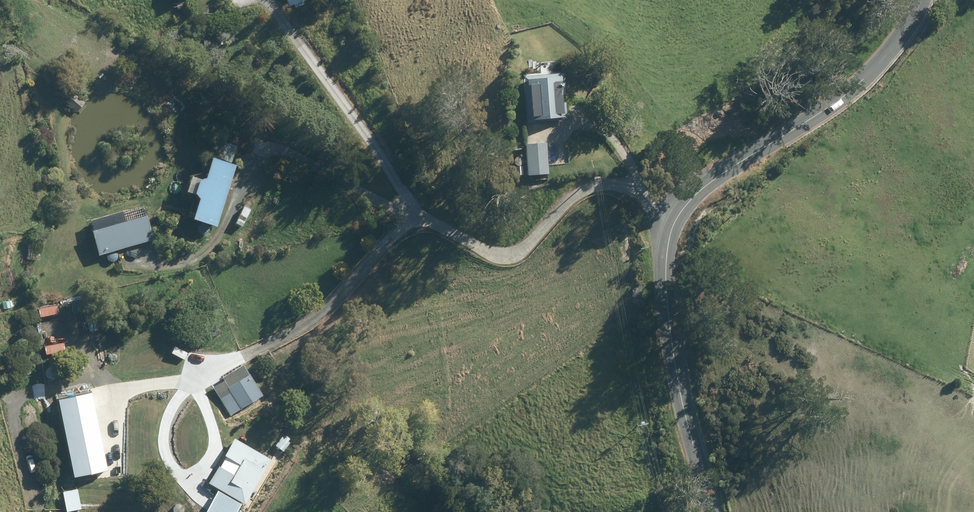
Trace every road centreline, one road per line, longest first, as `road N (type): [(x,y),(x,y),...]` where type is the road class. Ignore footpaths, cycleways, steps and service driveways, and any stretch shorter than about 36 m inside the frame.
road 1 (track): [(671,207),(622,192),(581,198),(519,253),(494,254),(275,145),(261,153),(227,225),(202,252),(151,268),(126,264)]
road 2 (unclassified): [(701,511),(665,362),(657,231),(687,180),(881,45),(908,0)]
road 3 (track): [(413,216),(314,318),(196,379),(170,410),(162,446),(172,473),(197,490)]
road 4 (track): [(413,216),(267,0)]

